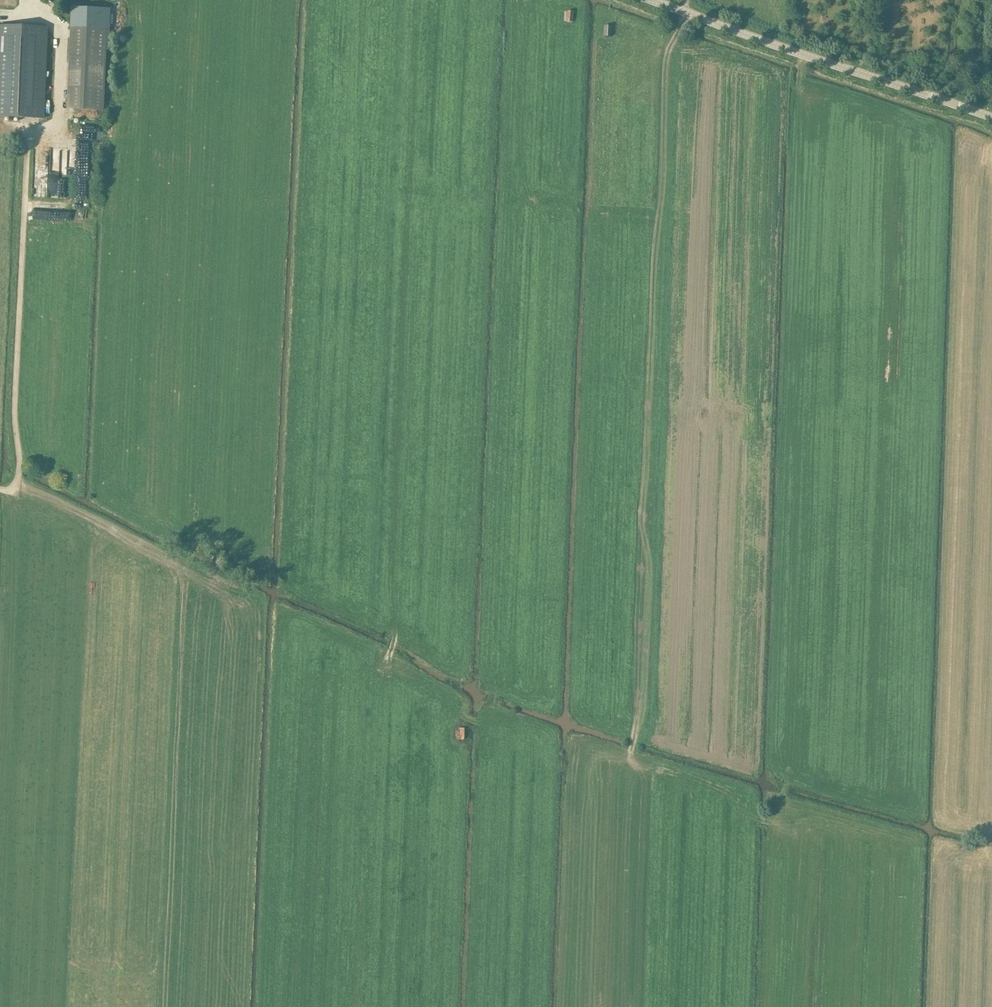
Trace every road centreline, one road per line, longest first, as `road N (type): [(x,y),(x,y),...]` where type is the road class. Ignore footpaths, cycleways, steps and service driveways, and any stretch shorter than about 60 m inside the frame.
road 1 (unclassified): [(628,0),(991,124)]

